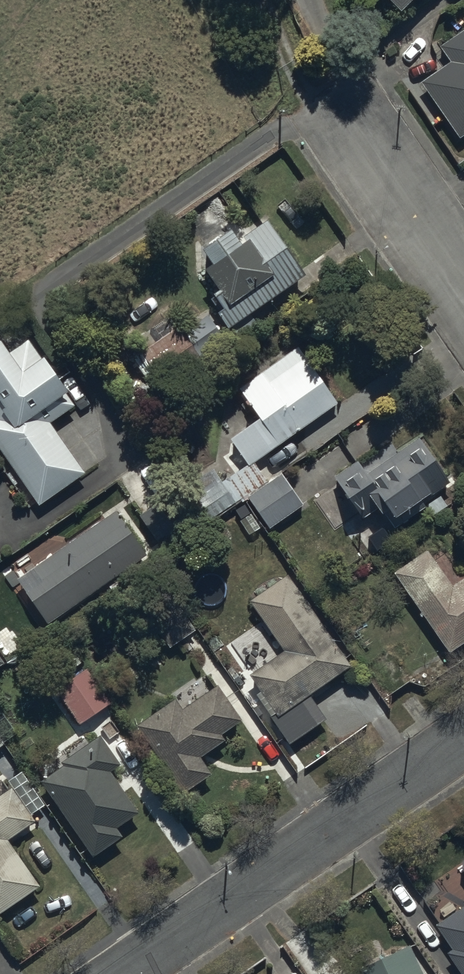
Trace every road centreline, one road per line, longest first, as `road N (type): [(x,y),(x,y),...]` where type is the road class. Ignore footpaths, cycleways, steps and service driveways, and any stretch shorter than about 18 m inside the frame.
road 1 (residential): [(463,740),(127,973)]
road 2 (residential): [(463,278),(367,137)]

